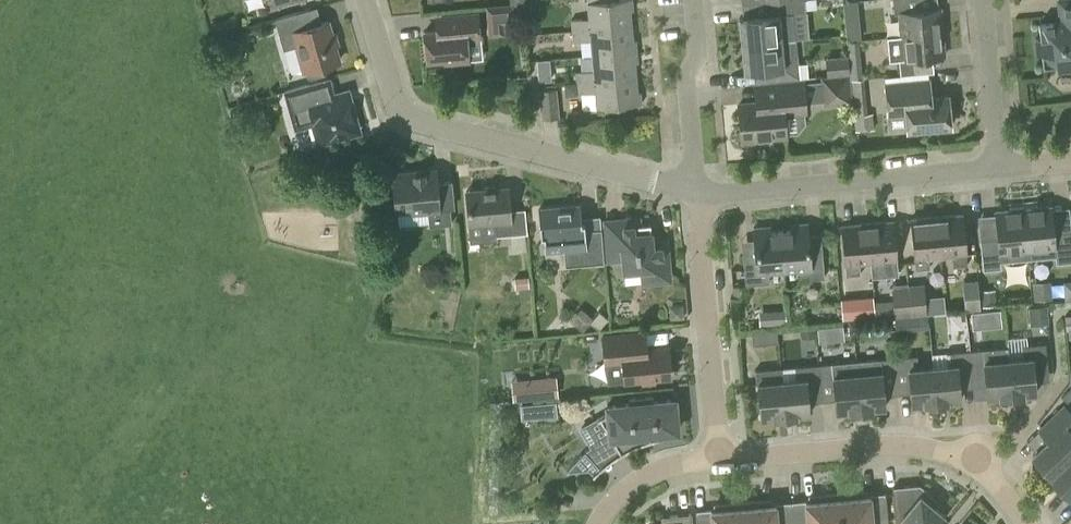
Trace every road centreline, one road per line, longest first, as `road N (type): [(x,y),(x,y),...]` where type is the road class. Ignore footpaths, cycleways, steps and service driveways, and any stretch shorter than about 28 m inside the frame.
road 1 (residential): [(696,190),(406,116),(365,0)]
road 2 (residential): [(1019,523),(1000,488),(973,461),(943,450),(904,443),(719,455)]
road 3 (residential): [(995,166),(696,190)]
road 4 (residential): [(719,455),(696,190)]
road 5 (residential): [(696,190),(685,82),(701,58),(694,0)]
road 6 (residential): [(995,166),(986,0)]
road 7 (residential): [(596,523),(631,482),(719,455)]

